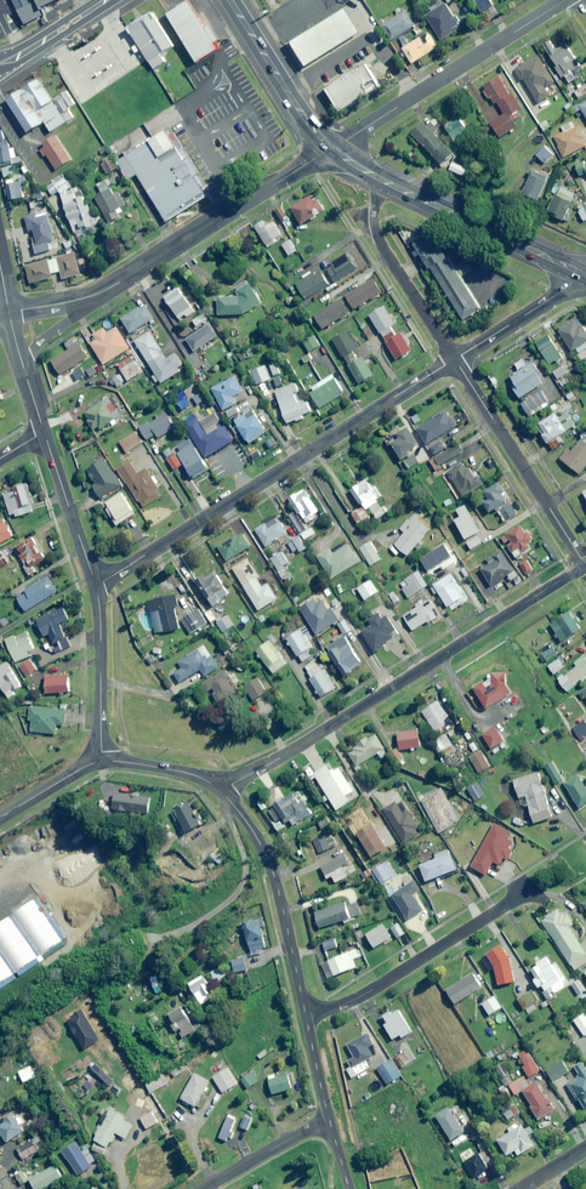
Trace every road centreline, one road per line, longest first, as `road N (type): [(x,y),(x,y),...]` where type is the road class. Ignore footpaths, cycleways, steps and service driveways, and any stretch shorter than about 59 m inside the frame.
road 1 (residential): [(585,566),(221,791)]
road 2 (residential): [(454,360),(95,586)]
road 3 (residential): [(87,297),(332,148)]
road 4 (residential): [(332,148),(565,0)]
road 5 (residential): [(305,1016),(360,999),(522,893)]
road 6 (residential): [(585,566),(454,360)]
road 7 (tertiary): [(305,1016),(274,876),(221,791)]
road 8 (trunk): [(585,275),(384,182)]
road 9 (residential): [(454,360),(373,228),(384,182)]
road 10 (trunk): [(332,148),(228,0)]
road 11 (tertiary): [(95,586),(102,762)]
road 12 (tertiary): [(44,432),(95,586)]
road 13 (residential): [(585,276),(454,360)]
road 14 (residential): [(330,1121),(205,1188)]
road 15 (secondary): [(0,65),(108,0)]
road 16 (tertiary): [(221,791),(189,773),(102,762)]

